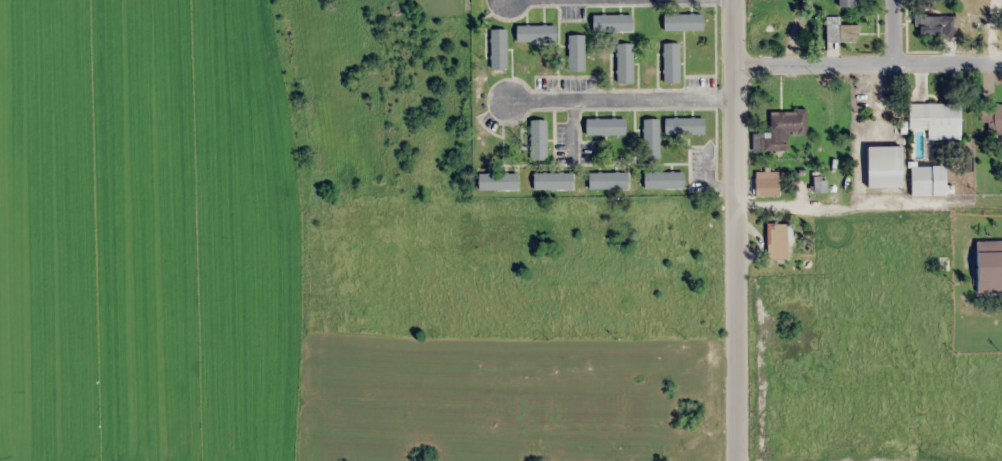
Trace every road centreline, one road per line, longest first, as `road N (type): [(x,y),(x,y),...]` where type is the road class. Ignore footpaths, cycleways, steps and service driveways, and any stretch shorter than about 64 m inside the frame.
road 1 (tertiary): [(735,460),(732,0)]
road 2 (residential): [(1001,64),(733,66)]

